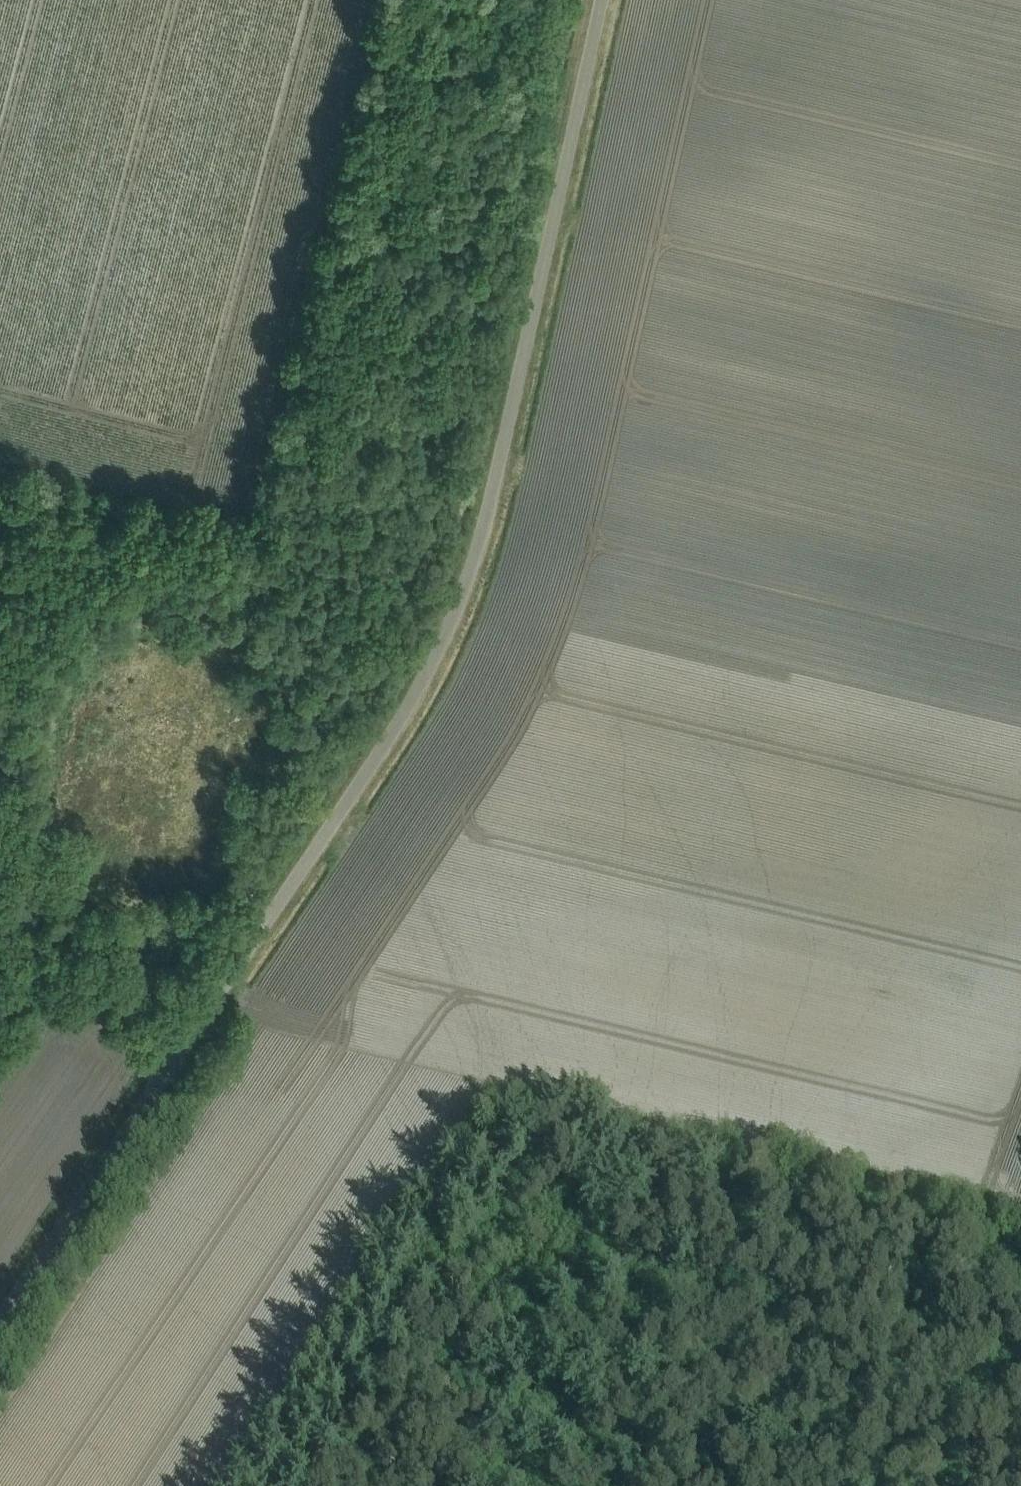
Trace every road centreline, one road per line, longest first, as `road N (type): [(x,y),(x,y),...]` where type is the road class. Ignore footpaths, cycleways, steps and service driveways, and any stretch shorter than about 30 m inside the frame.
road 1 (unclassified): [(0,1321),(402,717),(458,603),(491,495),(600,0)]
road 2 (track): [(0,942),(165,1072)]

